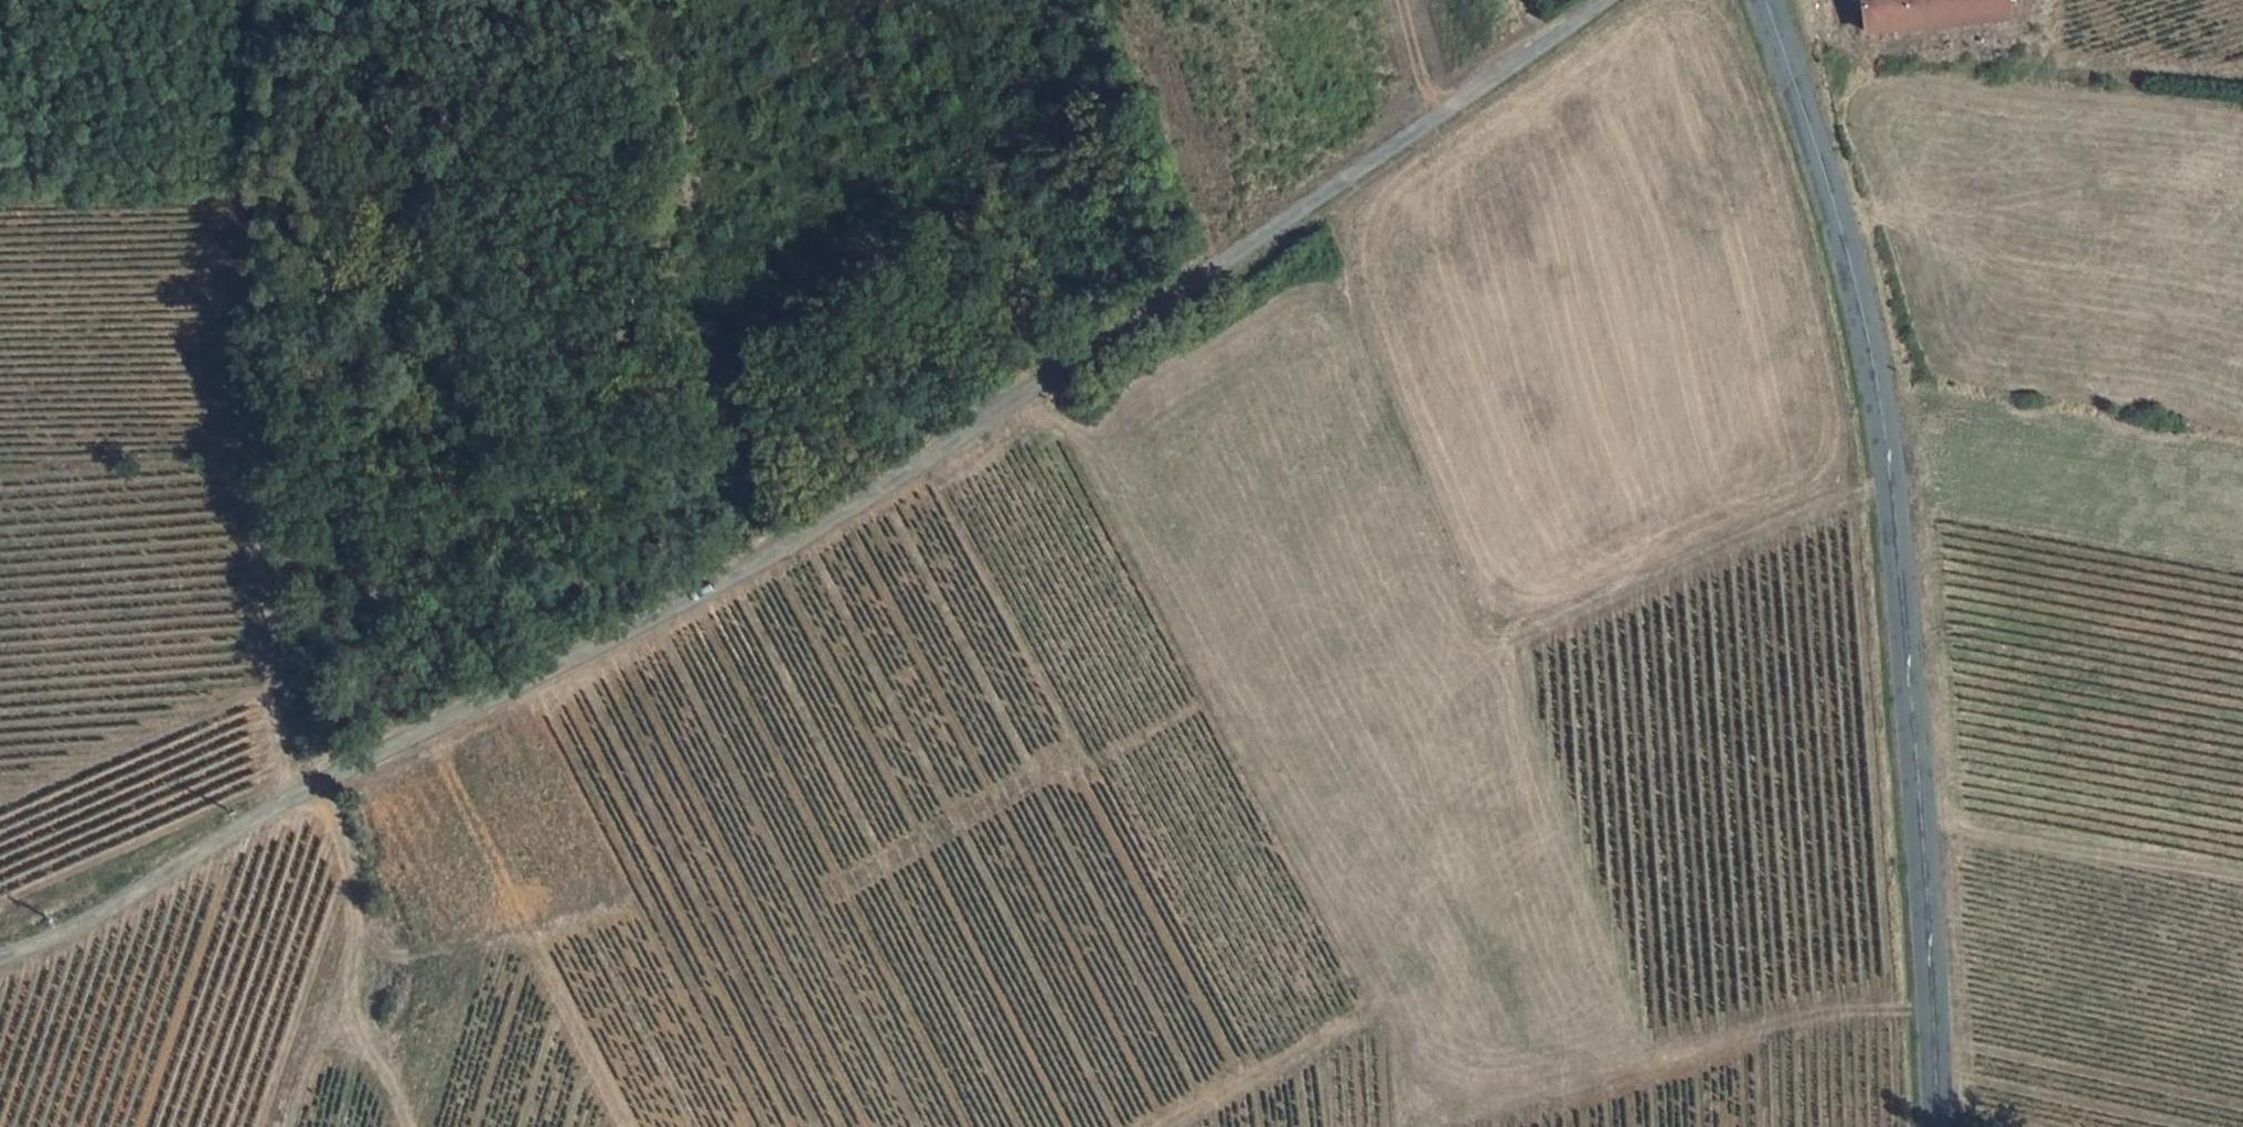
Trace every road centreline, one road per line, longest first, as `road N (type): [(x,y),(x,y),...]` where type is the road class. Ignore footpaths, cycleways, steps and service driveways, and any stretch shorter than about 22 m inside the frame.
road 1 (unclassified): [(0,956),(111,908),(313,785),(807,533),(1602,0)]
road 2 (secondary): [(1766,0),(1823,162),(1881,404),(1930,934),(1937,1126)]

